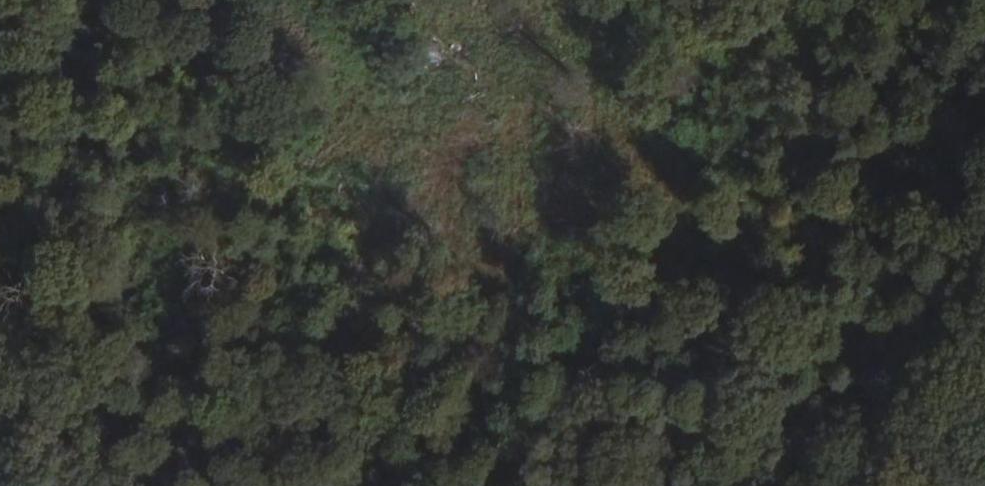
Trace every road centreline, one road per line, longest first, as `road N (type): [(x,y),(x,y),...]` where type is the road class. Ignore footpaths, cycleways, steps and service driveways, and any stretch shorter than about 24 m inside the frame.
road 1 (track): [(421,0),(182,99),(0,217)]

